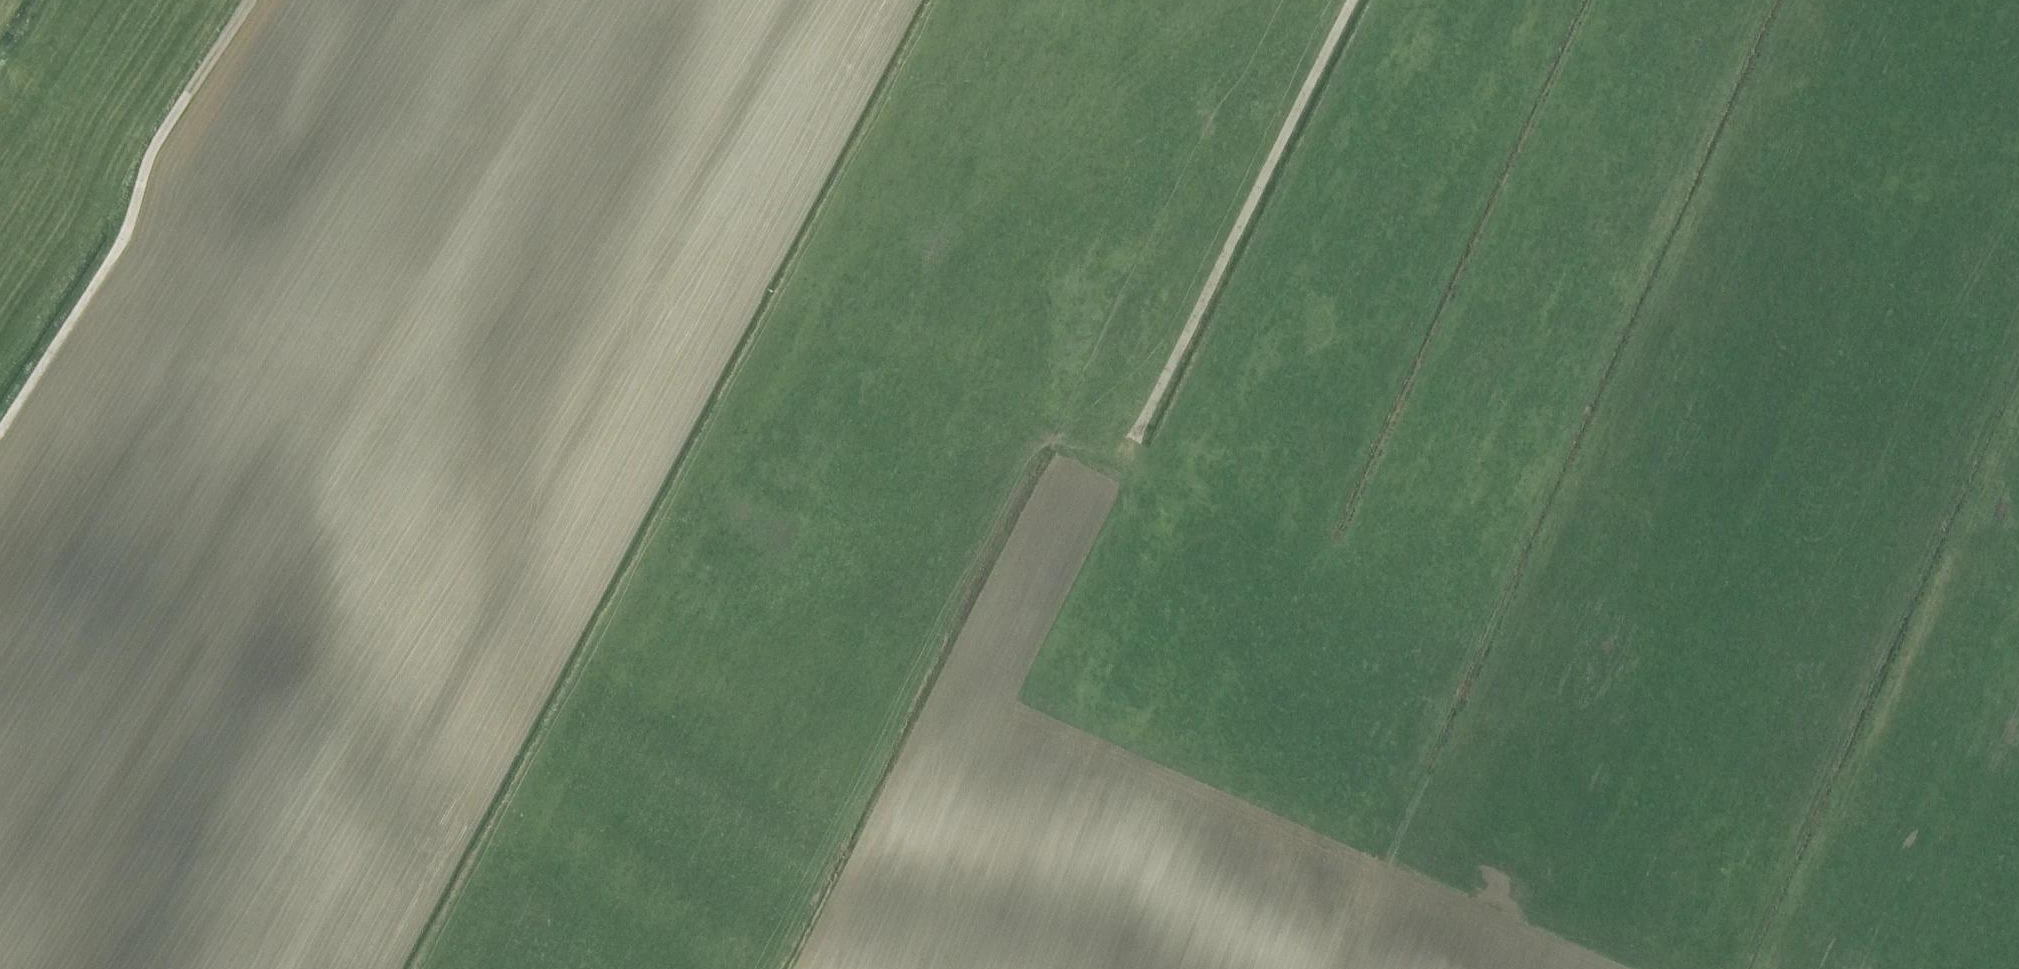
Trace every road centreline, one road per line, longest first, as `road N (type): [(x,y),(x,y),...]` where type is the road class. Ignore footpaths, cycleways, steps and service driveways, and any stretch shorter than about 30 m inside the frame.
road 1 (track): [(1454,968),(1341,922),(1132,448),(1354,0)]
road 2 (track): [(0,433),(129,229),(156,149),(248,0)]
road 3 (track): [(1108,968),(1245,701)]

